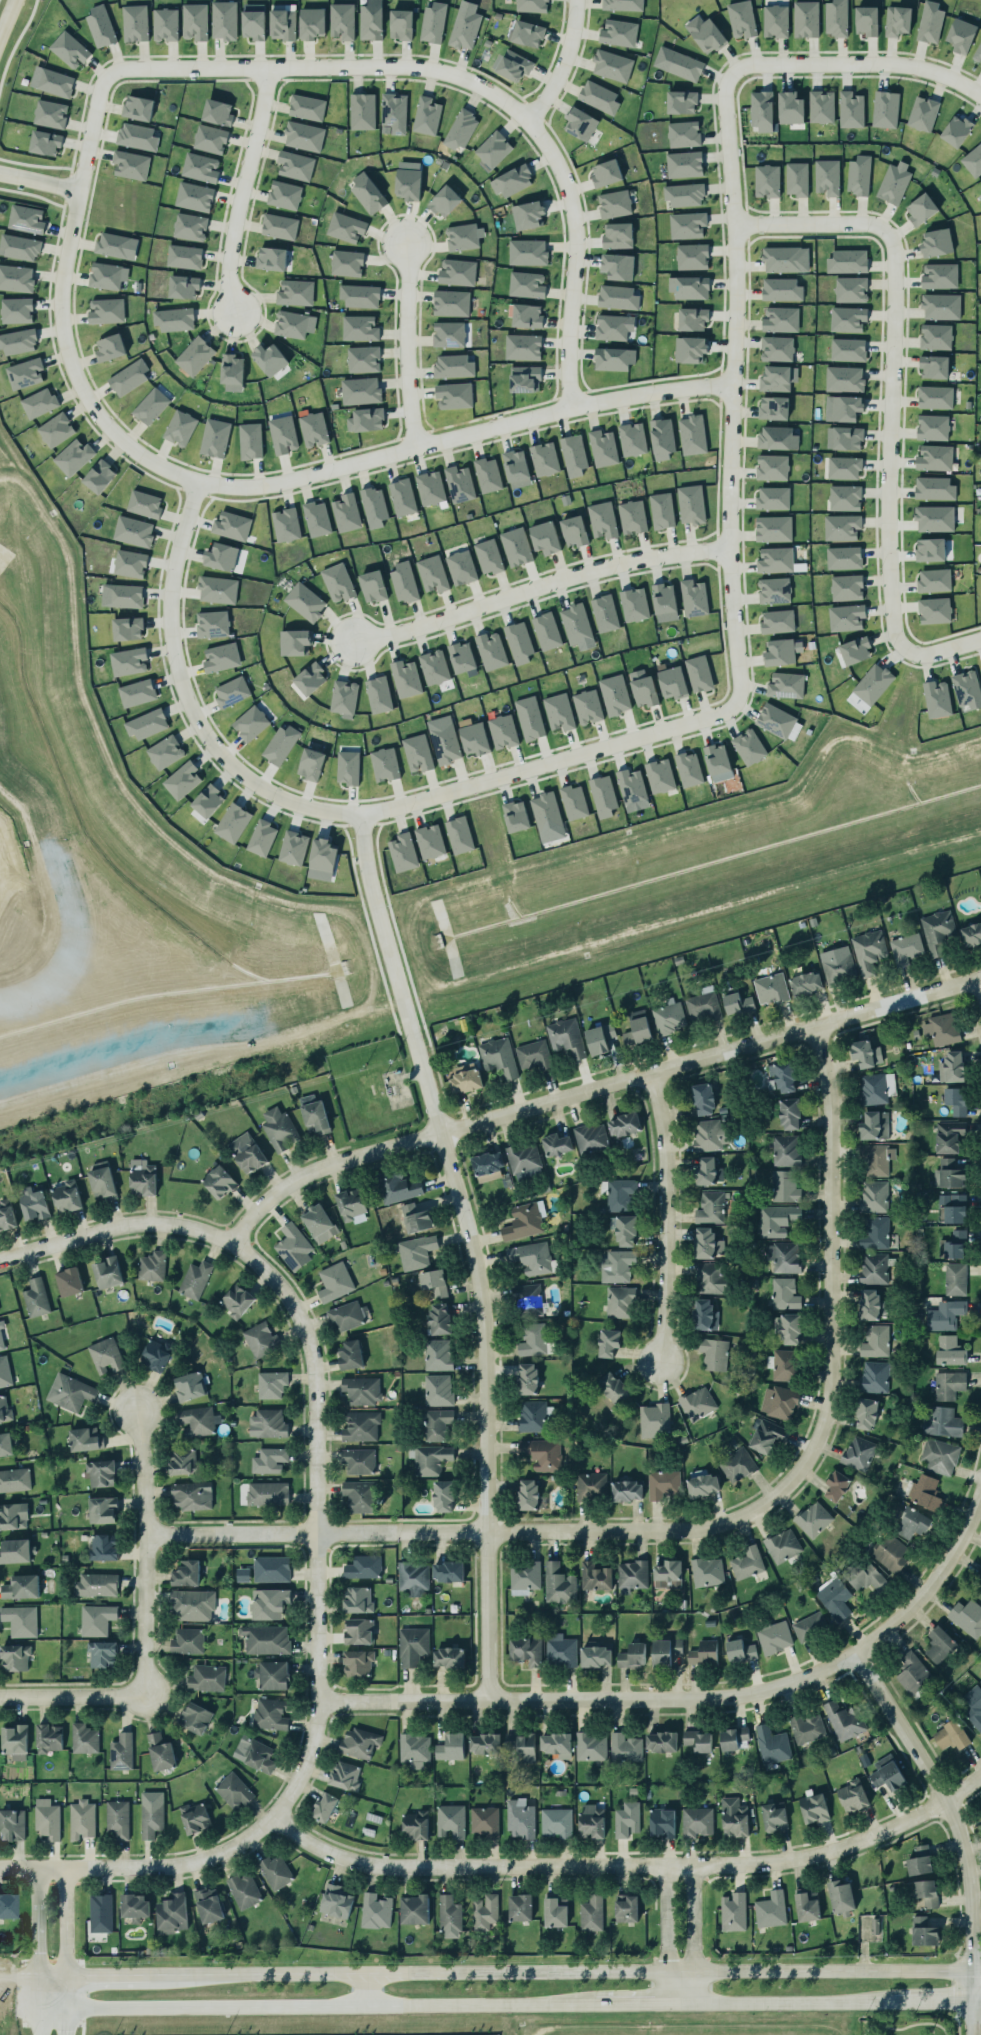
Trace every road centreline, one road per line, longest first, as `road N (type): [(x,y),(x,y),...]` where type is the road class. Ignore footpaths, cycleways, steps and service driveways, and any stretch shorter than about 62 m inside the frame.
road 1 (residential): [(142,1534),(692,1526),(748,1513),(782,1492),(817,1448),(835,1394),(836,1098),(820,1022)]
road 2 (residential): [(494,1699),(485,1268),(370,890),(361,813)]
road 3 (residential): [(228,1244),(291,1181),(364,1153),(980,976)]
road 4 (residential): [(944,1801),(839,1851),(694,1867),(391,1869),(351,1863),(276,1824)]
road 5 (residential): [(732,702),(739,682),(729,545),(731,74)]
road 6 (tertiary): [(972,1968),(366,1975)]
road 7 (tertiary): [(20,2003),(600,2003)]
road 8 (residential): [(733,384),(572,408),(262,486),(197,481)]
road 9 (residential): [(316,1701),(746,1694),(854,1654)]
road 10 (residential): [(316,1701),(315,1382),(296,1312),(228,1244)]
road 11 (residential): [(197,481),(115,434),(65,347),(64,270),(100,88),(111,74)]
road 12 (residential): [(361,813),(297,803),(259,786),(229,763),(193,712),(171,646),(169,599),(197,481)]
road 13 (residential): [(111,74),(431,69),(481,87),(526,121)]
road 14 (residential): [(0,1872),(176,1871),(245,1848),(276,1824),(308,1747),(316,1701)]
road 15 (residential): [(887,235),(894,250),(886,501),(892,624),(900,641)]
road 16 (residential): [(729,545),(588,568),(400,633),(351,642)]
road 17 (residential): [(361,813),(732,702)]
road 18 (tertiary): [(366,1975),(20,1977),(20,2003)]
road 19 (residential): [(972,1968),(969,1877),(956,1823),(854,1654)]
road 20 (residential): [(656,1069),(672,1196),(665,1378)]
road 21 (residential): [(526,121),(558,166),(572,210),(572,408)]
road 22 (residential): [(145,1694),(137,1413)]
road 23 (residential): [(731,74),(753,65),(886,64),(936,73),(980,96)]
road 24 (residential): [(235,313),(228,271),(266,68)]
road 25 (residential): [(0,1261),(86,1233),(166,1226),(228,1244)]
road 26 (tertiary): [(677,2001),(907,2001)]
road 27 (residential): [(405,243),(415,449)]
road 28 (residential): [(854,1654),(940,1578),(980,1511)]
road 29 (residential): [(733,225),(864,224),(887,235)]
road 30 (residential): [(145,1694),(0,1698)]
road 31 (residential): [(677,2001),(693,1970),(694,1867)]
road 32 (residential): [(664,1867),(677,2001)]
road 33 (residential): [(526,121),(564,62),(576,0)]

